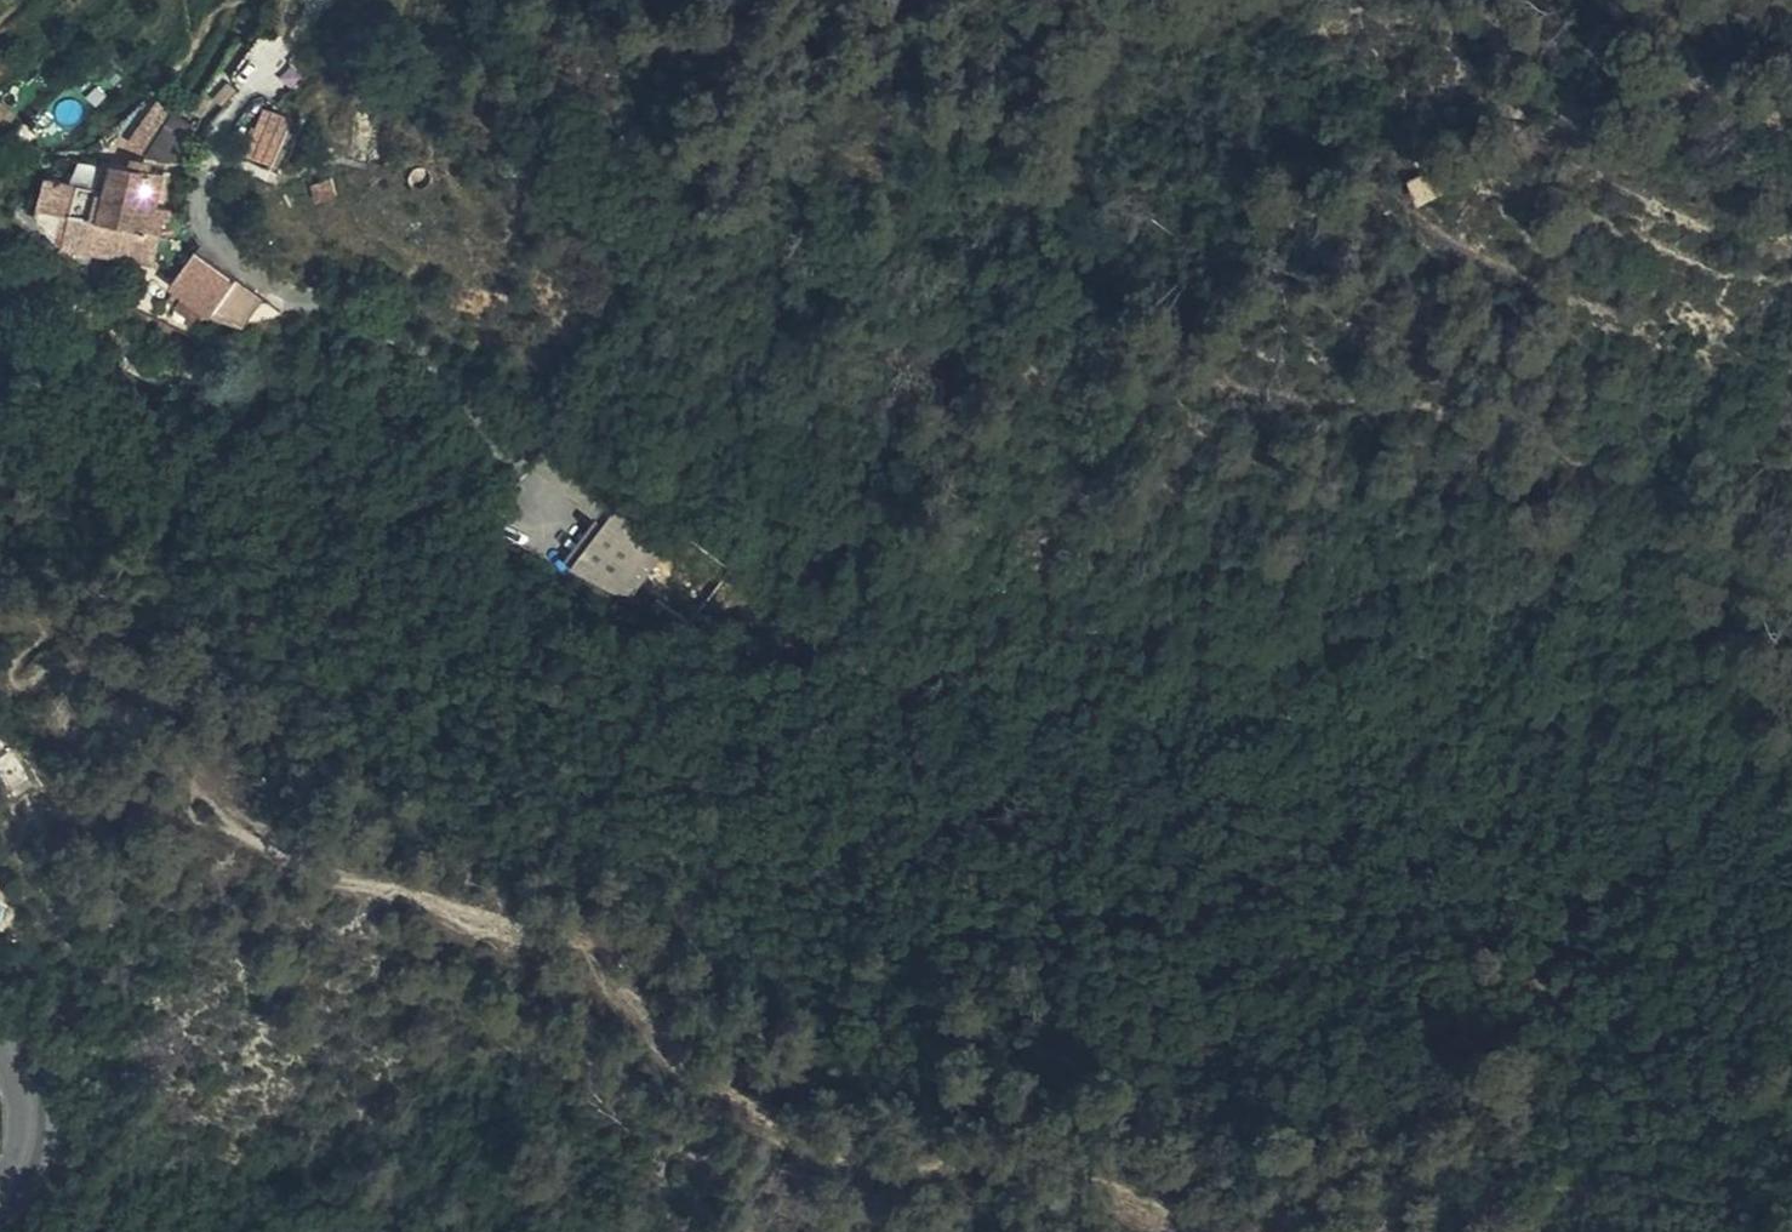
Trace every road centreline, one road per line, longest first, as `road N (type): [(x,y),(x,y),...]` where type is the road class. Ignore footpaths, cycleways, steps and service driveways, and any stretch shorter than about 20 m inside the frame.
road 1 (tertiary): [(0,1039),(34,1105),(35,1146),(0,1210)]

